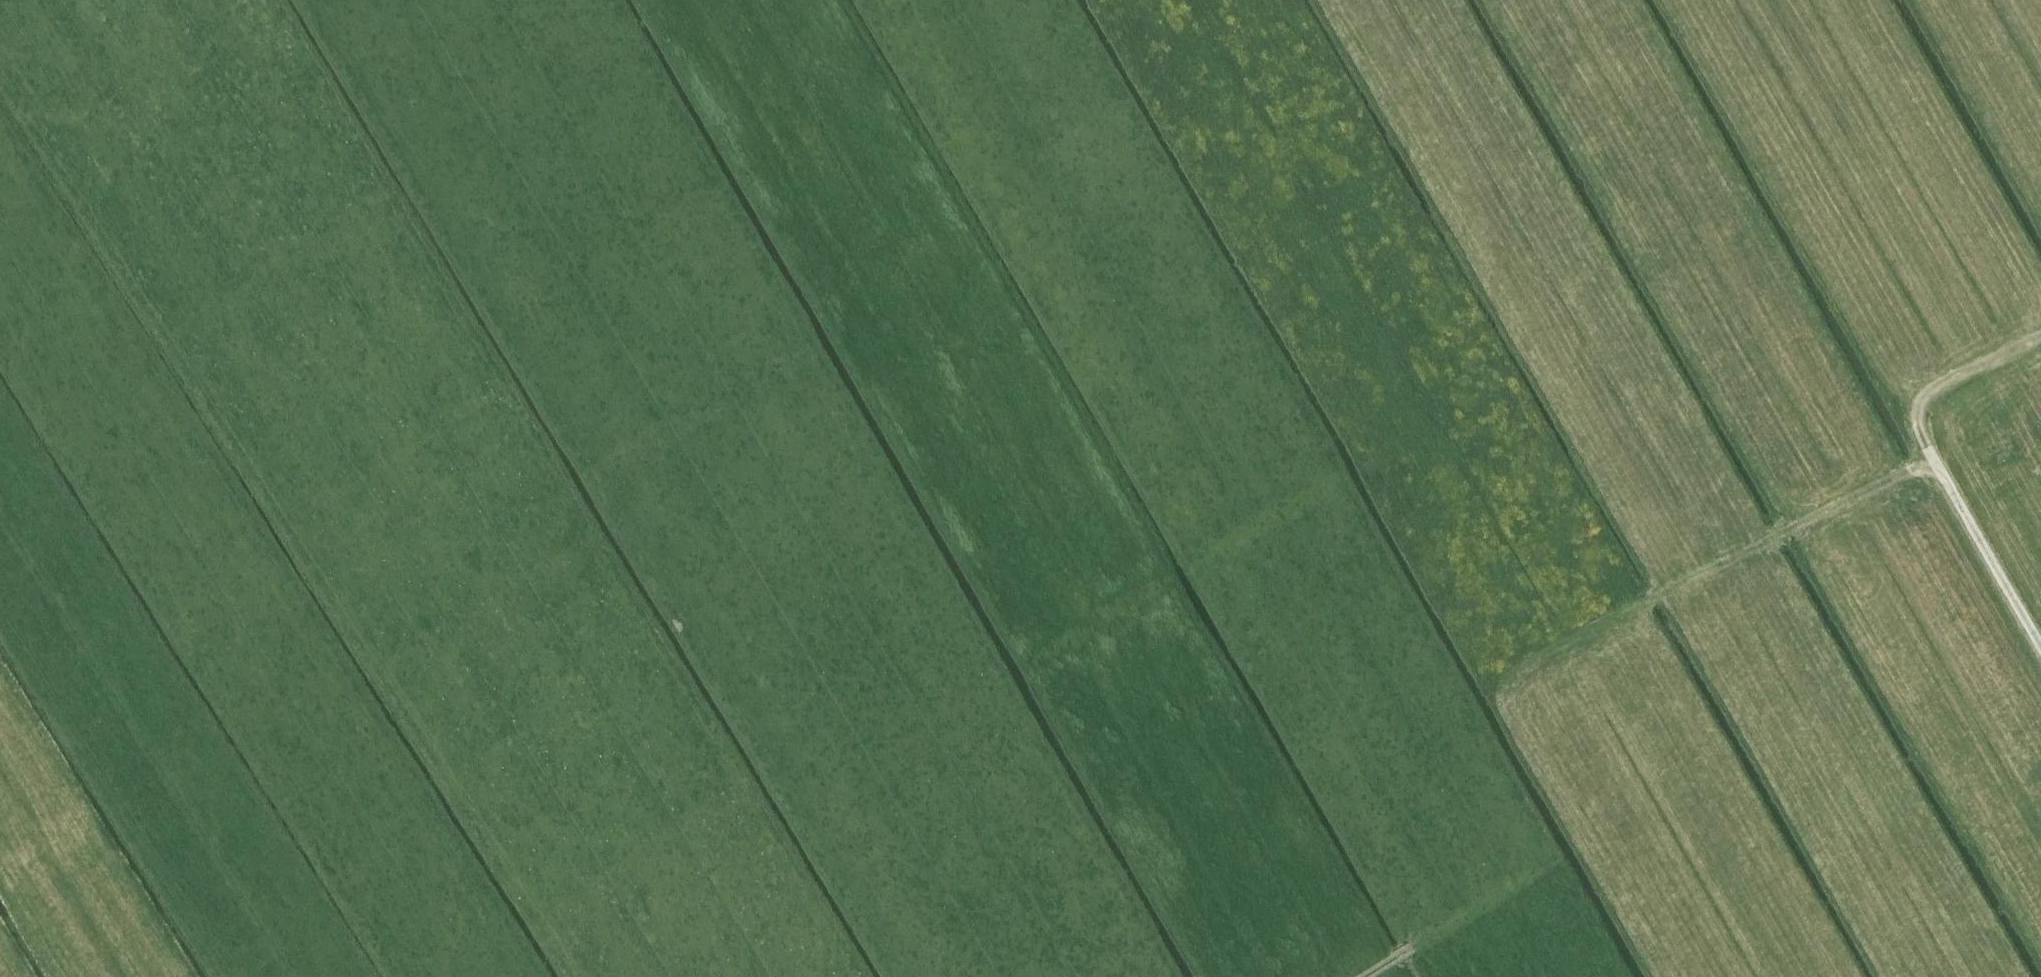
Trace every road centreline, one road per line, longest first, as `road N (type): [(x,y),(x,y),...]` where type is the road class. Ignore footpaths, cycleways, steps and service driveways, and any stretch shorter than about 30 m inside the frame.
road 1 (track): [(2040,644),(1918,431),(1936,387),(2040,331)]

